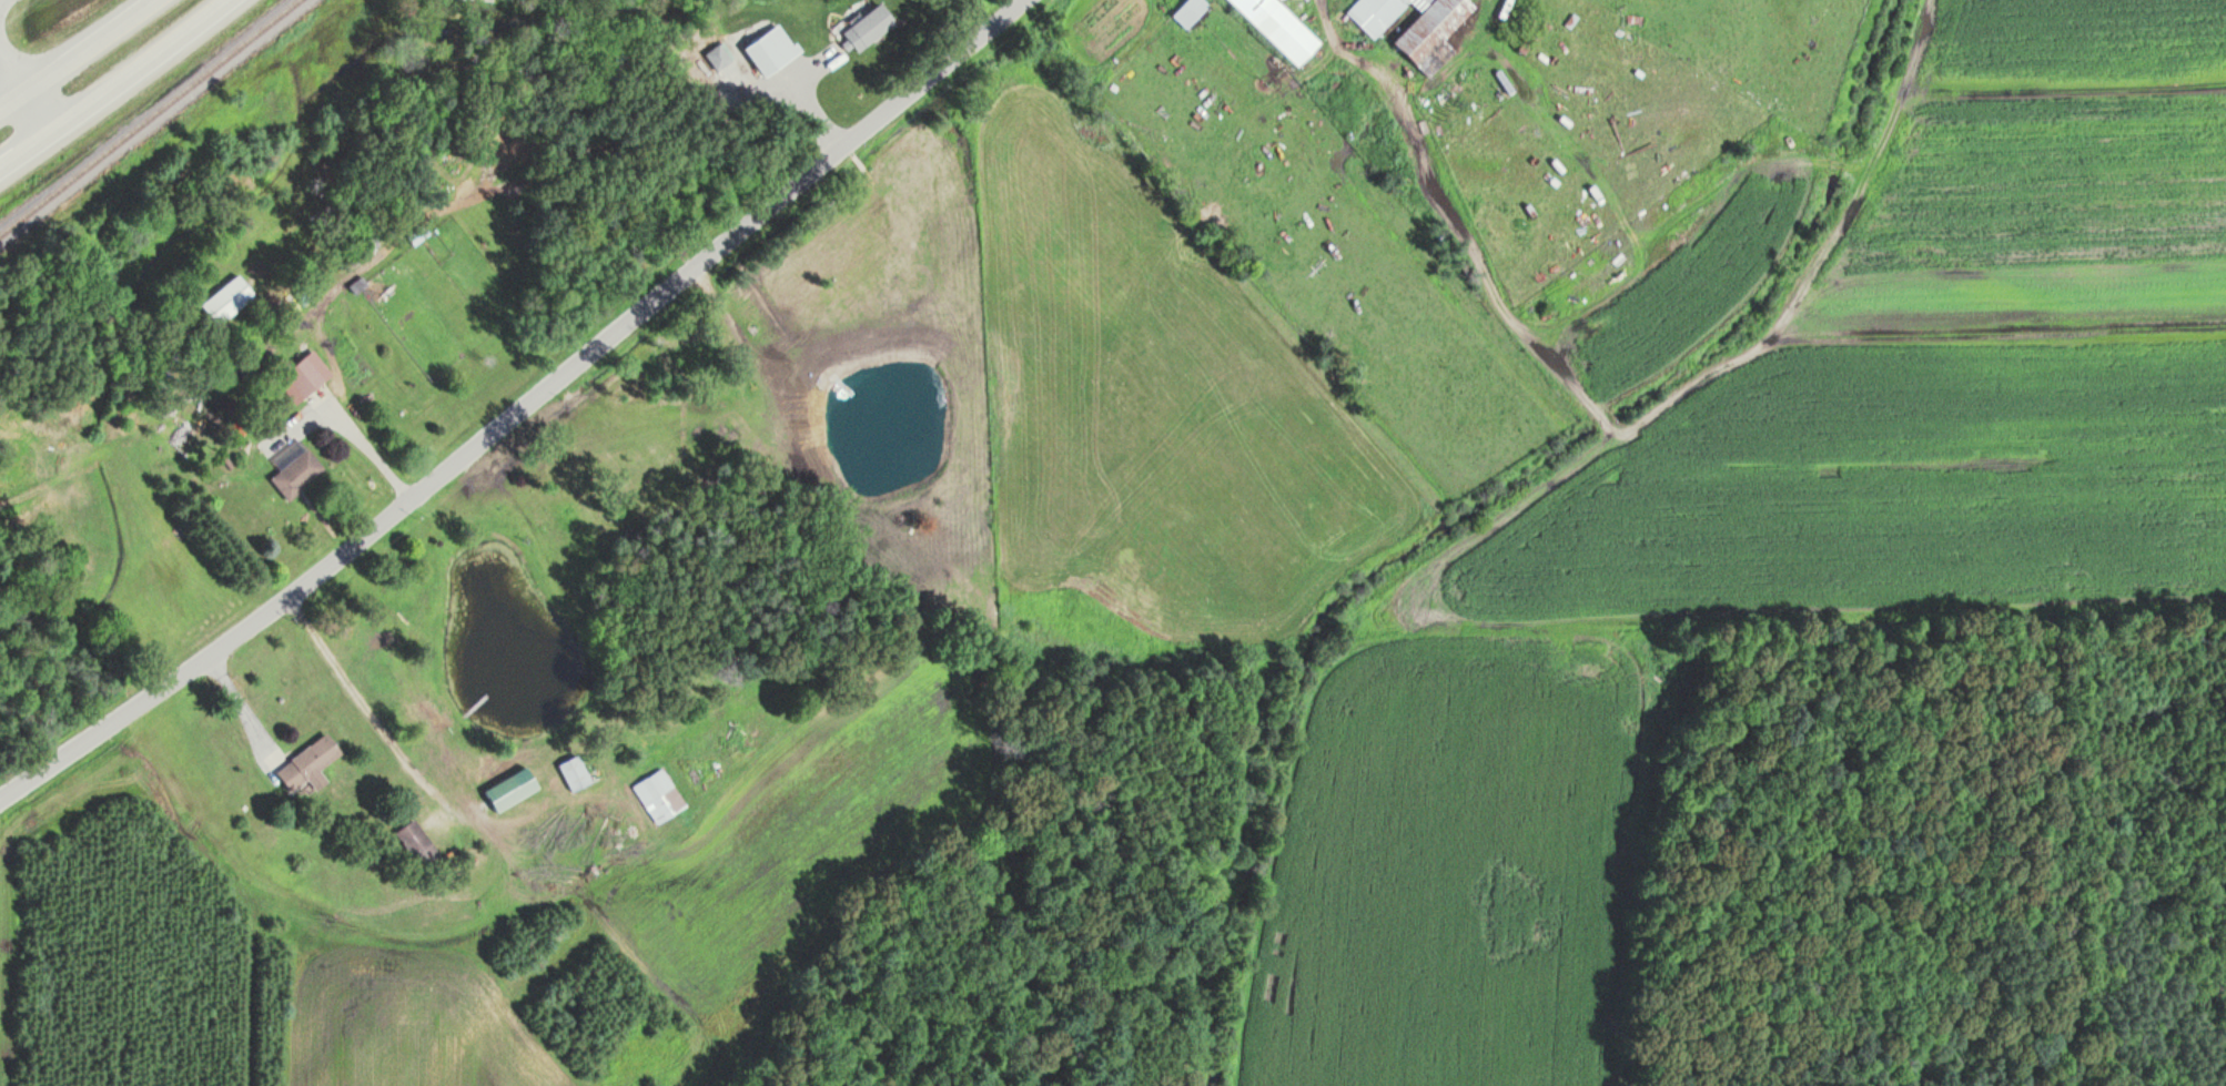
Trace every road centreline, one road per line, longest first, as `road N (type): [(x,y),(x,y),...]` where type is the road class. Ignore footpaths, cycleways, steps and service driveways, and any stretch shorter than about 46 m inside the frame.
road 1 (residential): [(0,795),(267,611),(1018,0)]
road 2 (trunk): [(0,166),(230,0)]
road 3 (trunk): [(150,0),(0,105)]

